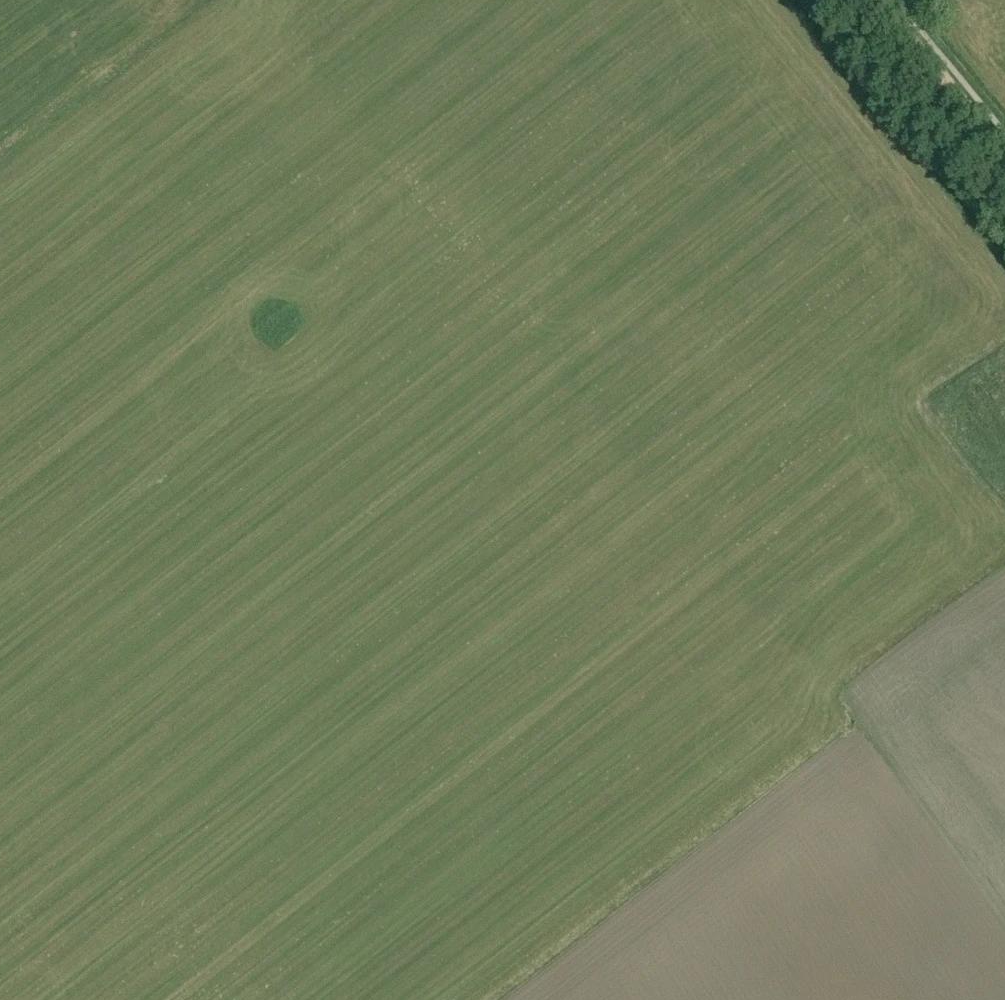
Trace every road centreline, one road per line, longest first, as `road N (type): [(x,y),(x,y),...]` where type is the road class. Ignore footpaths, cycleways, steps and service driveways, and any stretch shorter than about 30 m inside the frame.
road 1 (track): [(1004,149),(883,0)]

